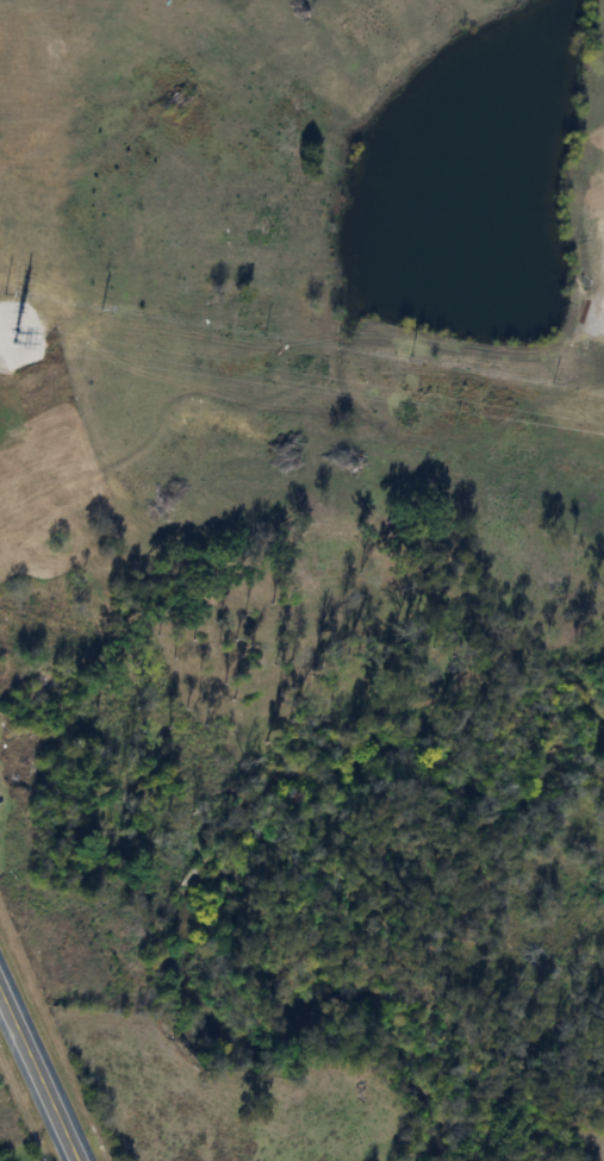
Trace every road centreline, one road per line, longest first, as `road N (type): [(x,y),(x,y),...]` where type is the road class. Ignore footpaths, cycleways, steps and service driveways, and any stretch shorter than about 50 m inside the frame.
road 1 (primary): [(78,1160),(0,985)]

